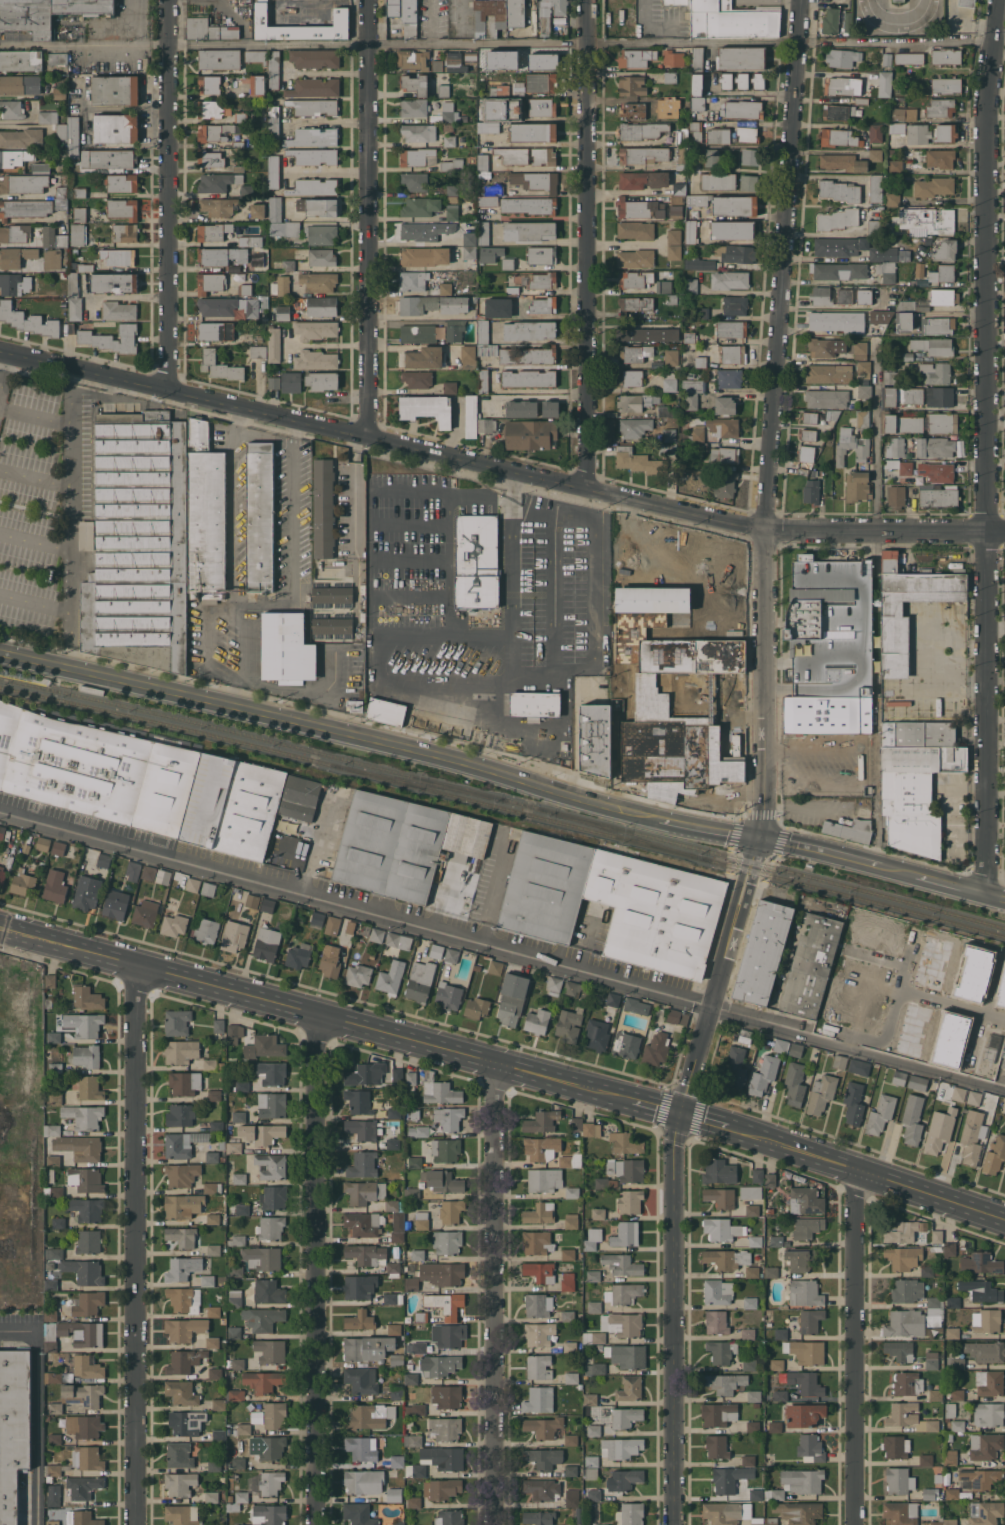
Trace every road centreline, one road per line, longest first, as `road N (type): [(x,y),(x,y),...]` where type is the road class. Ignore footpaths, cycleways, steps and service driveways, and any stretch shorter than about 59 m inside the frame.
road 1 (residential): [(1004,1087),(0,808)]
road 2 (tertiary): [(1004,900),(573,797),(449,756),(0,651)]
road 3 (tertiary): [(1004,534),(768,536),(0,351)]
road 4 (tertiary): [(768,536),(765,817),(674,1140),(675,1524)]
road 5 (residential): [(998,0),(984,91),(986,894)]
road 6 (secondary): [(0,927),(633,1101)]
road 7 (residential): [(136,966),(139,1524)]
road 8 (residential): [(802,0),(768,536)]
road 9 (residential): [(317,1013),(318,1524)]
road 10 (residential): [(589,0),(587,492)]
road 11 (residential): [(495,1064),(495,1524)]
road 12 (residential): [(371,0),(371,440)]
road 13 (residential): [(169,0),(169,388)]
road 14 (residential): [(855,1170),(857,1524)]
road 15 (secondary): [(730,1130),(1004,1221)]

